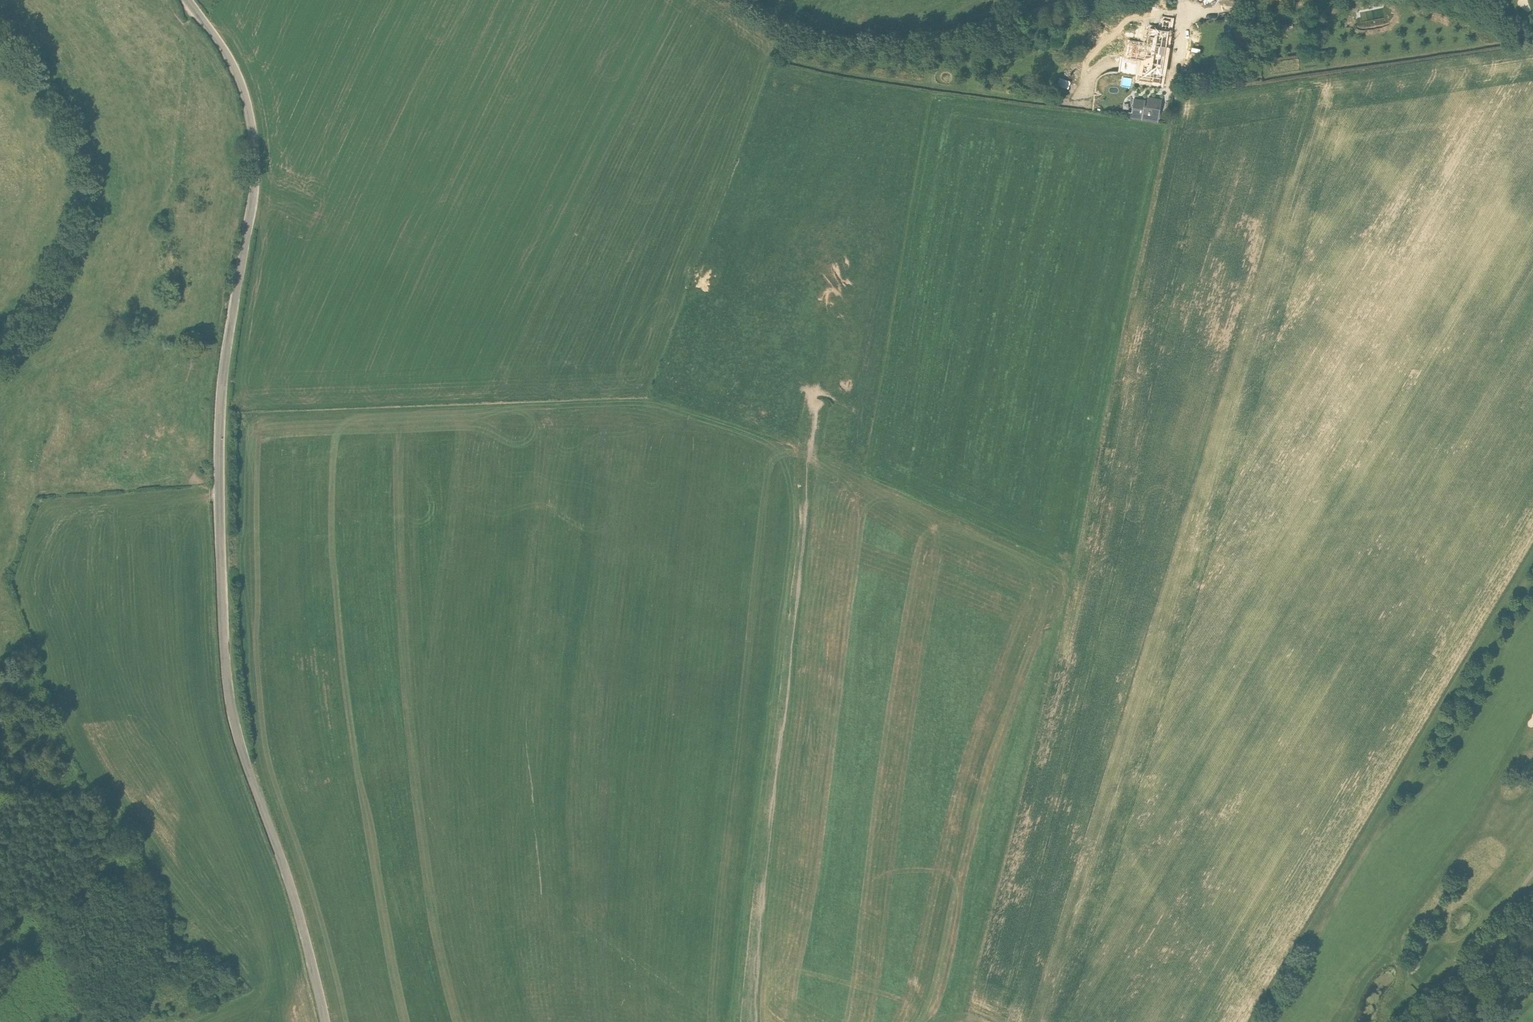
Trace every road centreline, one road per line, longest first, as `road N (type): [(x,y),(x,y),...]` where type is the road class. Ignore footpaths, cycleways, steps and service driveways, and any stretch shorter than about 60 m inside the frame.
road 1 (unclassified): [(325,1021),(228,684),(219,440),(254,145),(239,77),(188,0)]
road 2 (track): [(1065,0),(922,39),(801,31)]
road 3 (track): [(1532,912),(1462,970),(1424,1021)]

